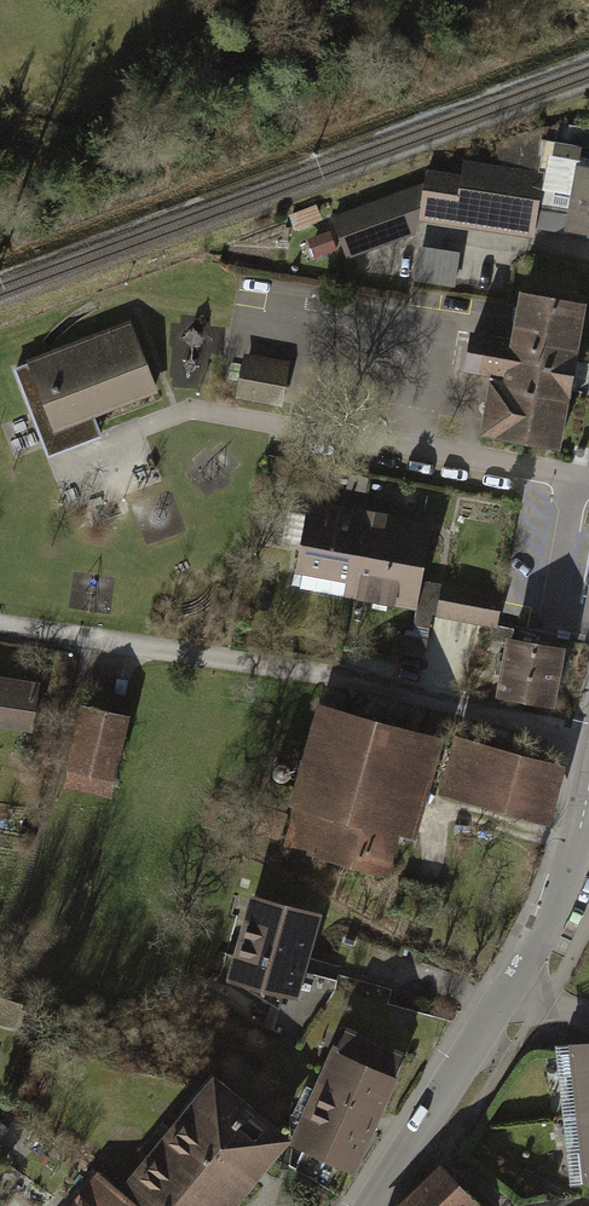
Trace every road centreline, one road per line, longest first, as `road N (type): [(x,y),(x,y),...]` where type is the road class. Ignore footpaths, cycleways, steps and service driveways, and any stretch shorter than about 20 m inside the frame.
road 1 (residential): [(588,743),(375,684),(0,626)]
road 2 (tertiary): [(373,1205),(514,992)]
road 3 (tertiary): [(514,992),(550,926),(588,797)]

